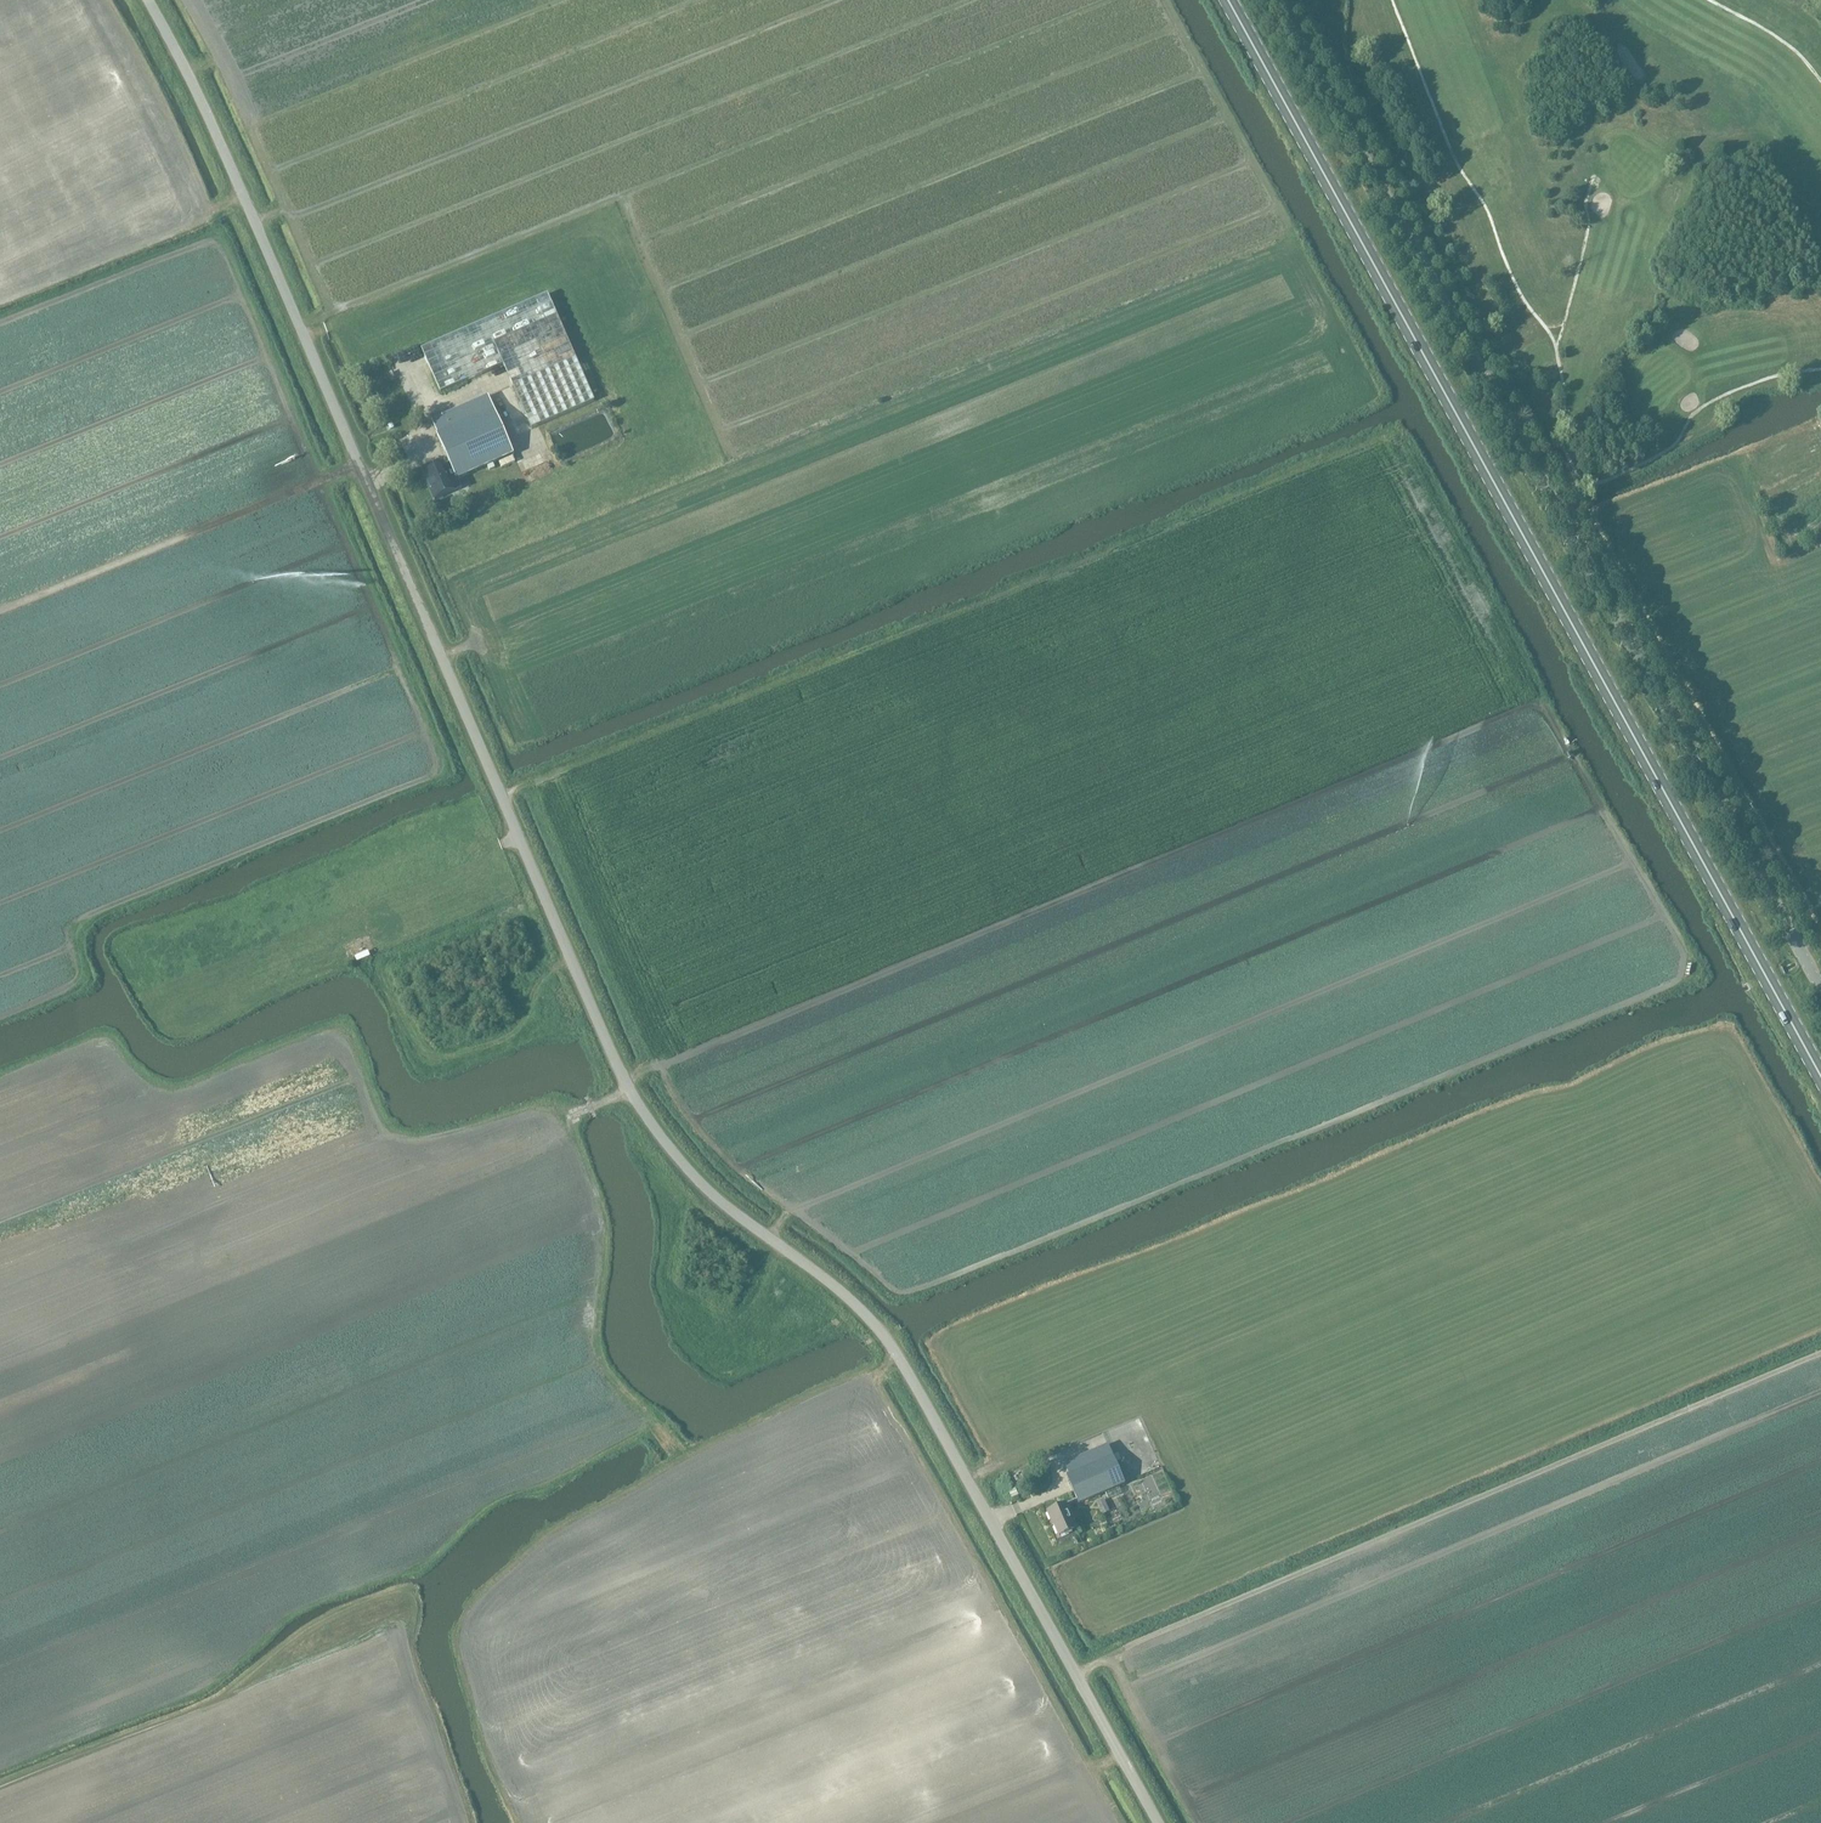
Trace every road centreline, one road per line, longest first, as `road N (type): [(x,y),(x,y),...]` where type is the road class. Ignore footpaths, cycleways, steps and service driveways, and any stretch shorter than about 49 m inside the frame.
road 1 (unclassified): [(1158,1822),(888,1341),(828,1279),(723,1204),(632,1088),(191,83),(148,0)]
road 2 (primary): [(1820,1064),(1231,0)]
road 3 (unclassified): [(1820,969),(1286,0)]

